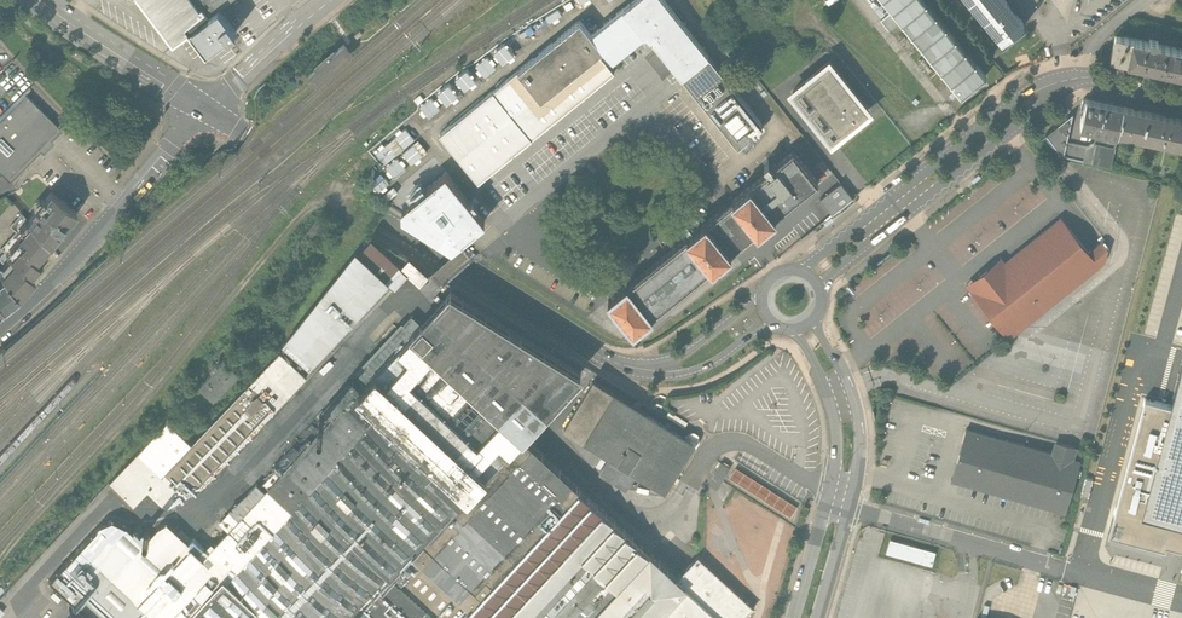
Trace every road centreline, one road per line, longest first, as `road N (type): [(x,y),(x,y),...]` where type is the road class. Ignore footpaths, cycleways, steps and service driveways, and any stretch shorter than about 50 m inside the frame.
road 1 (tertiary): [(209,113),(632,369)]
road 2 (tertiary): [(1052,84),(1018,97),(802,270)]
road 3 (tertiary): [(818,284),(1045,101),(1052,84)]
road 4 (residential): [(0,332),(58,280),(209,113)]
road 5 (unclassified): [(839,503),(1061,568)]
road 6 (tertiary): [(40,0),(209,113)]
road 7 (tertiary): [(209,113),(333,0)]
road 8 (tertiary): [(632,369),(696,371),(769,321)]
road 9 (tertiary): [(761,295),(677,358),(632,369)]
road 10 (tertiary): [(1052,84),(1097,77),(1181,95)]

